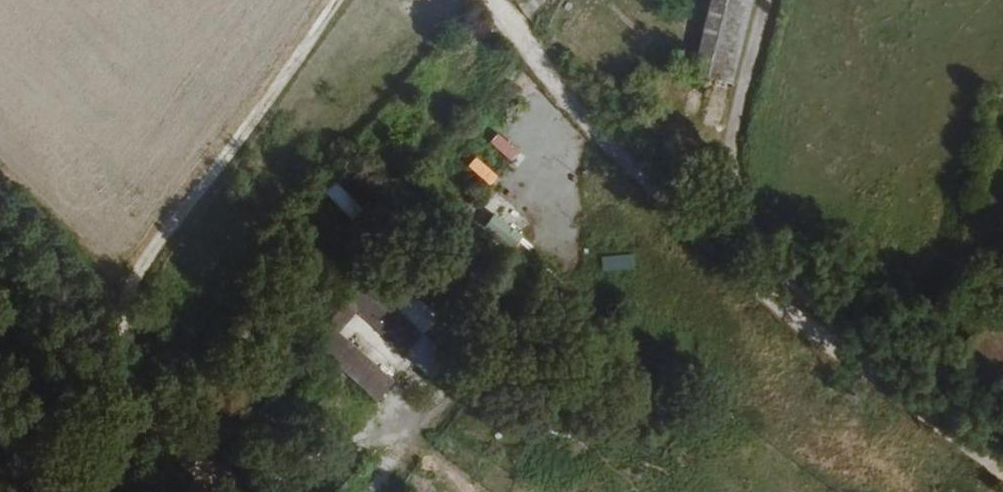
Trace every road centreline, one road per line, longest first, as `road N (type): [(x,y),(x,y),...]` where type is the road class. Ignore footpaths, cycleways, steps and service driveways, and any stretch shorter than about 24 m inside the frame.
road 1 (unclassified): [(492,0),(754,278),(1002,465)]
road 2 (unclassified): [(113,315),(337,0)]
road 3 (track): [(113,315),(234,491)]

